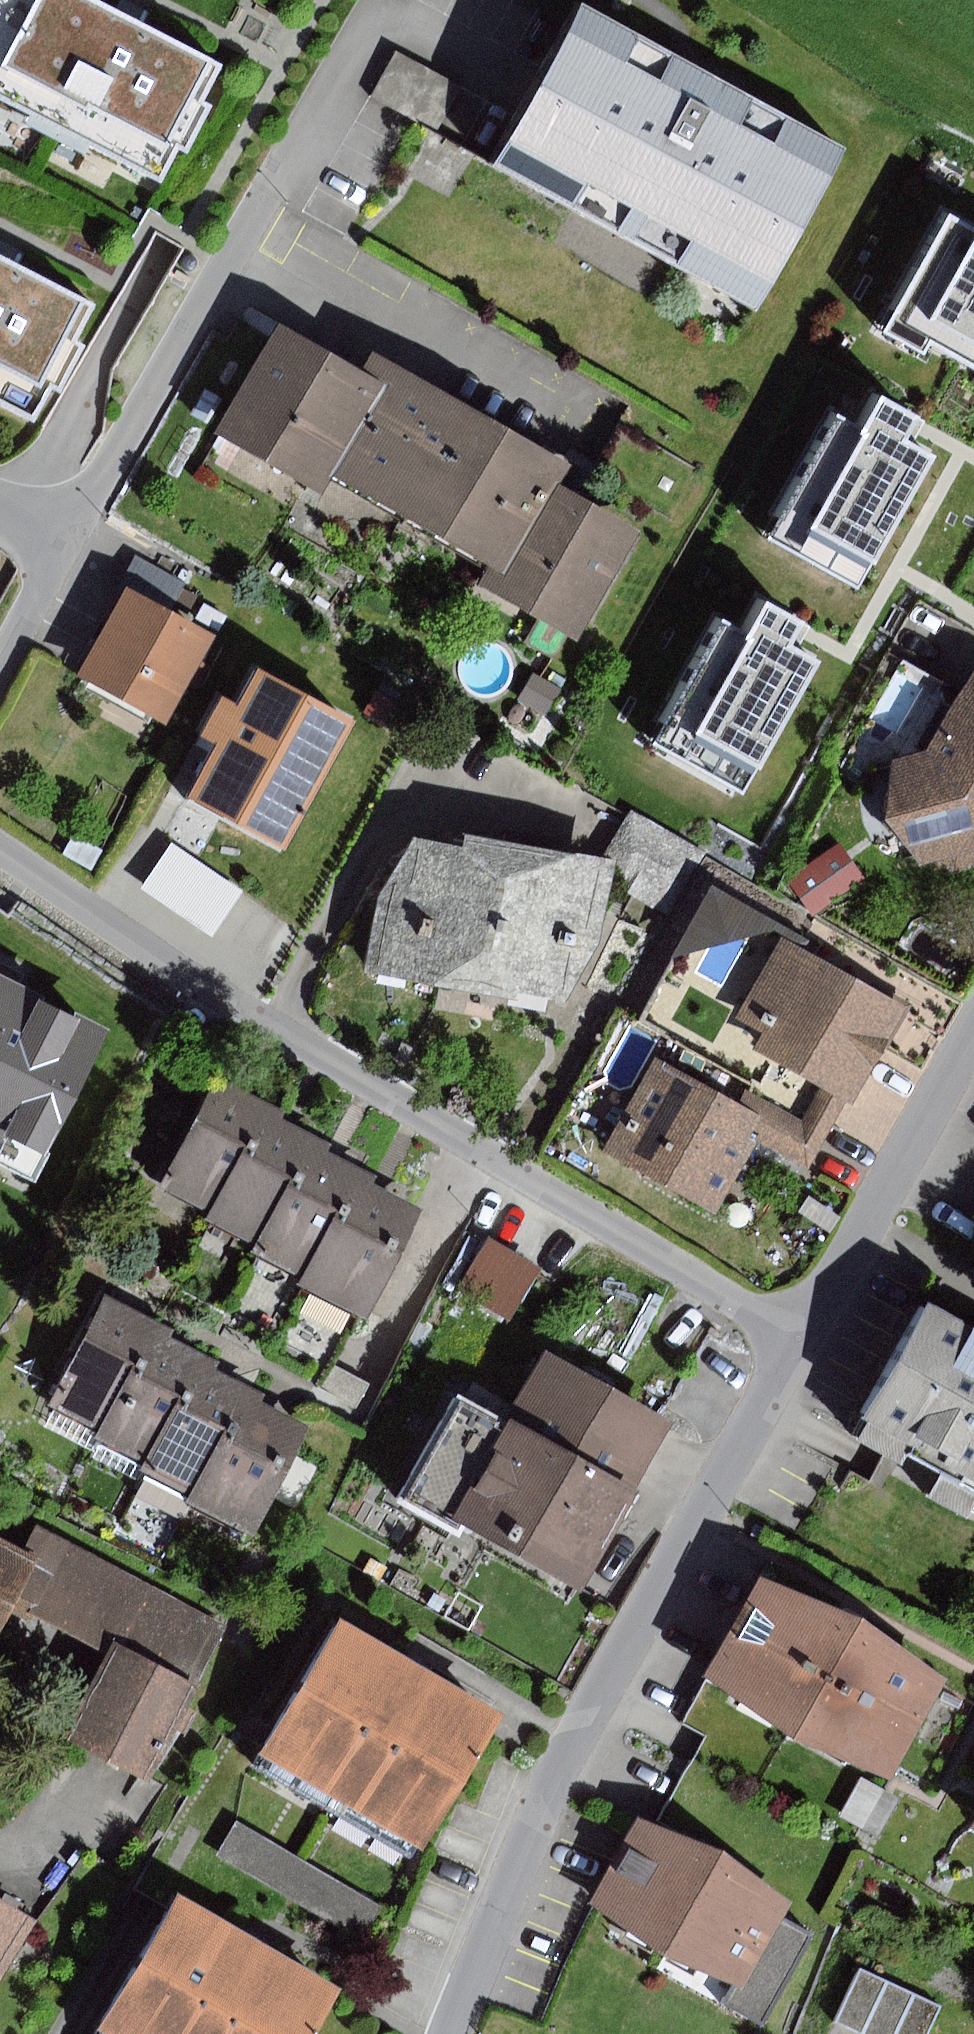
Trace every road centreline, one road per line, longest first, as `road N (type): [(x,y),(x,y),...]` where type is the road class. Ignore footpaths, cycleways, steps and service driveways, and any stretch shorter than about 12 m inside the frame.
road 1 (residential): [(973,1042),(575,1741),(451,2033)]

